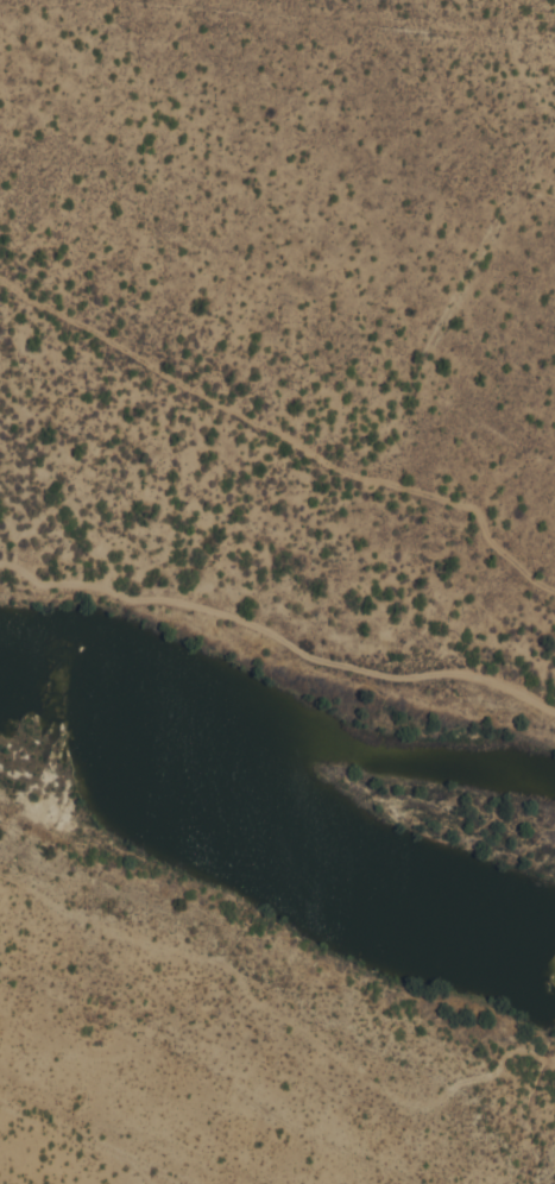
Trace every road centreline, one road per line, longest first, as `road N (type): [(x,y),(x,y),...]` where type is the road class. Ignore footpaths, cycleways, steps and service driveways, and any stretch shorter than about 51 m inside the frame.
road 1 (residential): [(554,1048),(507,1057),(441,1104),(405,1104),(251,997),(228,965),(72,915),(0,875)]
road 2 (residential): [(554,591),(506,553),(364,484),(0,281)]
road 3 (residential): [(0,564),(52,584),(88,582),(256,625),(316,659),(381,675),(461,679),(554,710)]

